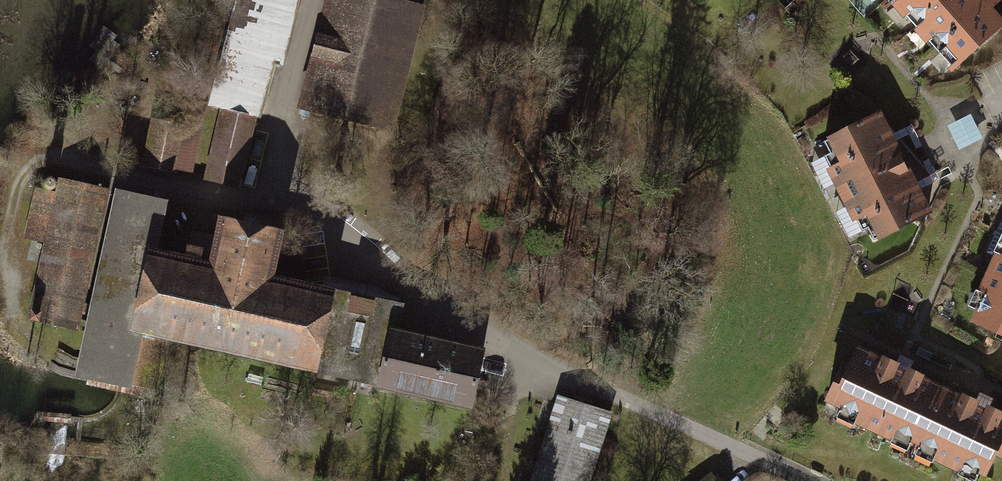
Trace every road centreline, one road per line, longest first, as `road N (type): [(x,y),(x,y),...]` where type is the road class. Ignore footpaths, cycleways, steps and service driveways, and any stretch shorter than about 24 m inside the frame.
road 1 (residential): [(802,480),(435,302),(339,238),(272,160),(314,0)]

